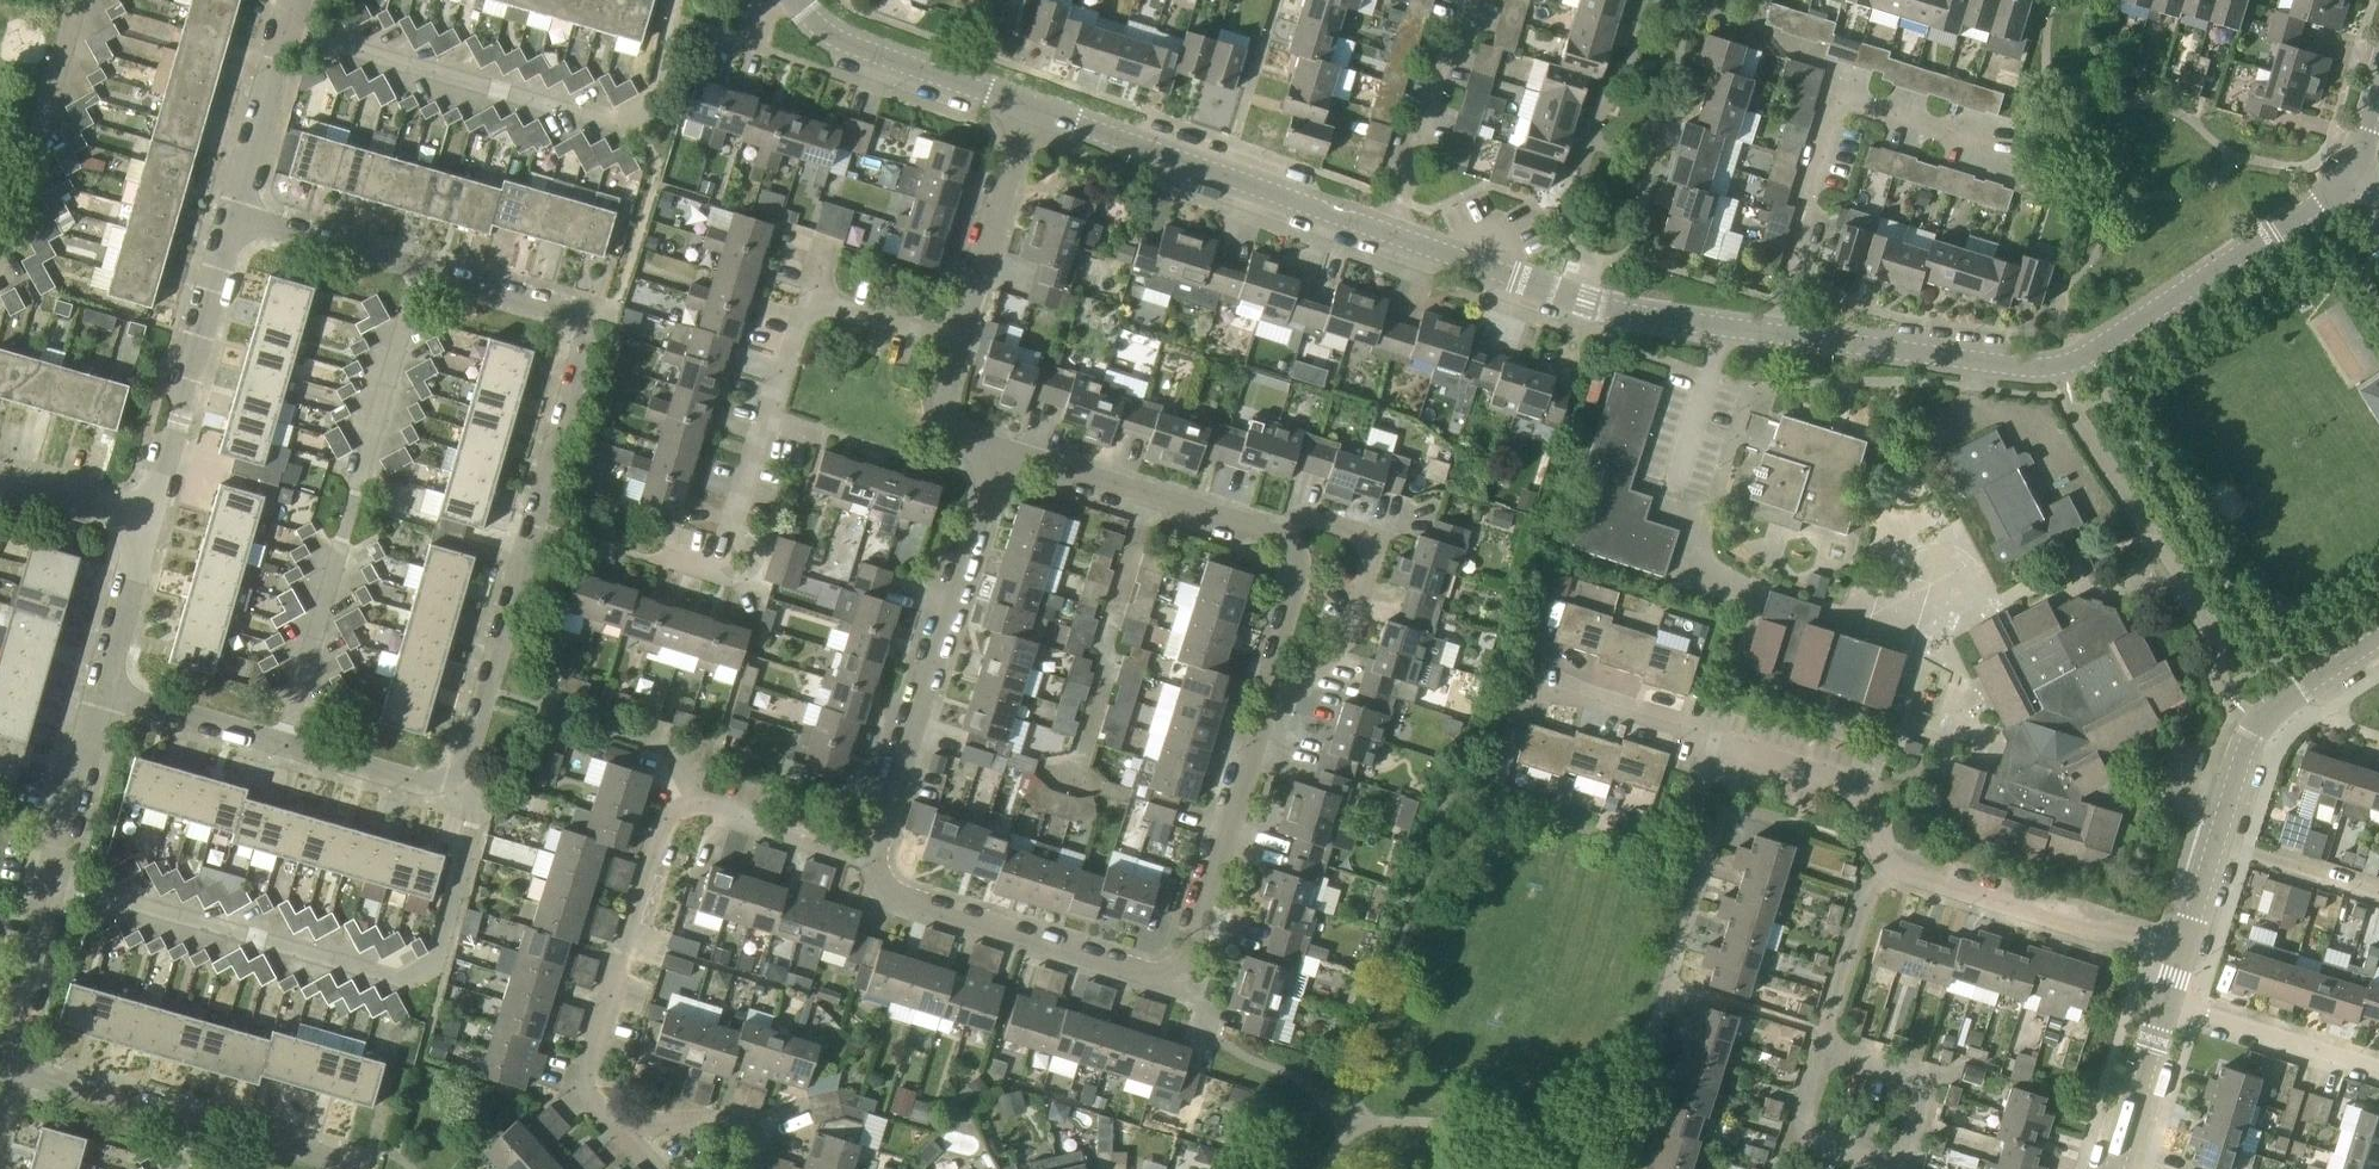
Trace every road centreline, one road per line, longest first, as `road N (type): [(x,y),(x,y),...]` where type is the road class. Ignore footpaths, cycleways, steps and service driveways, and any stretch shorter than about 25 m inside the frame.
road 1 (residential): [(102,704),(437,800),(460,781),(566,377),(552,329),(231,215)]
road 2 (residential): [(2351,171),(2316,206),(2059,367),(2023,369),(1769,332)]
road 3 (residential): [(876,863),(900,896),(1161,974),(1193,947),(1263,705)]
road 4 (residential): [(286,31),(612,123),(653,101),(676,0)]
road 5 (residential): [(1769,332),(1840,95),(1996,143),(2007,128),(2043,114)]
road 6 (residential): [(876,863),(999,451)]
road 7 (residential): [(1878,864),(1881,817),(1850,789),(1538,679)]
road 8 (residential): [(1769,332),(1643,318),(1382,231)]
road 9 (residential): [(2183,953),(2258,725),(2378,636)]
road 10 (residential): [(1382,231),(1033,110)]
road 11 (residential): [(405,980),(54,885)]
road 12 (residential): [(333,1168),(9,1069)]
road 13 (residential): [(231,215),(147,529)]
road 14 (residential): [(2183,953),(1878,864)]
road 15 (residential): [(695,799),(666,812),(582,1082)]
road 16 (residential): [(1278,536),(1302,516),(1351,527),(1362,552),(1333,651),(1306,683),(1263,705)]
road 17 (residential): [(1072,774),(1148,495)]
road 18 (residential): [(724,569),(808,295)]
road 19 (residential): [(1033,110),(827,34),(799,0)]
road 20 (residential): [(1382,231),(1467,0)]
road 21 (residential): [(956,340),(1033,110)]
road 22 (residential): [(2168,1006),(2378,1073)]
road 23 (residential): [(1818,1050),(1928,1081),(1902,1168)]
road 24 (residential): [(1818,1050),(1878,864)]
road 25 (residential): [(876,863),(785,838),(695,799)]
road 26 (residential): [(286,31),(231,215)]
road 27 (residential): [(102,704),(54,885)]
road 28 (residential): [(147,529),(102,704)]
road 29 (residential): [(1263,705),(1295,588),(1292,550),(1278,536)]
road 30 (residential): [(695,799),(671,753),(549,717)]
road 31 (residential): [(2117,1168),(2168,1006)]
road 32 (residential): [(1148,495),(999,451)]
road 33 (residential): [(956,340),(808,295)]
road 34 (residential): [(147,529),(0,486)]
road 35 (residential): [(999,451),(965,435),(946,410),(944,378),(956,340)]
road 36 (residential): [(40,933),(9,1069)]
road 37 (residential): [(1278,536),(1148,495)]
road 38 (residential): [(746,1168),(756,1139),(733,1125),(668,1116)]

